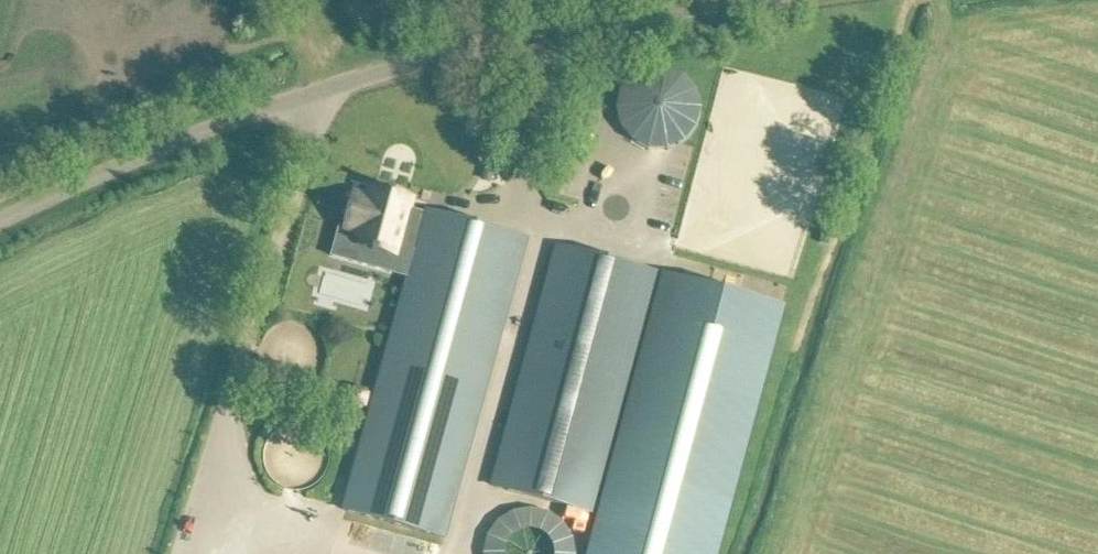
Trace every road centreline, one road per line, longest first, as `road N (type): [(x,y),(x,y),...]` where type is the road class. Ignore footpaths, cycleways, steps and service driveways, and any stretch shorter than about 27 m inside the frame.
road 1 (tertiary): [(0,223),(207,131),(399,70),(768,0)]

